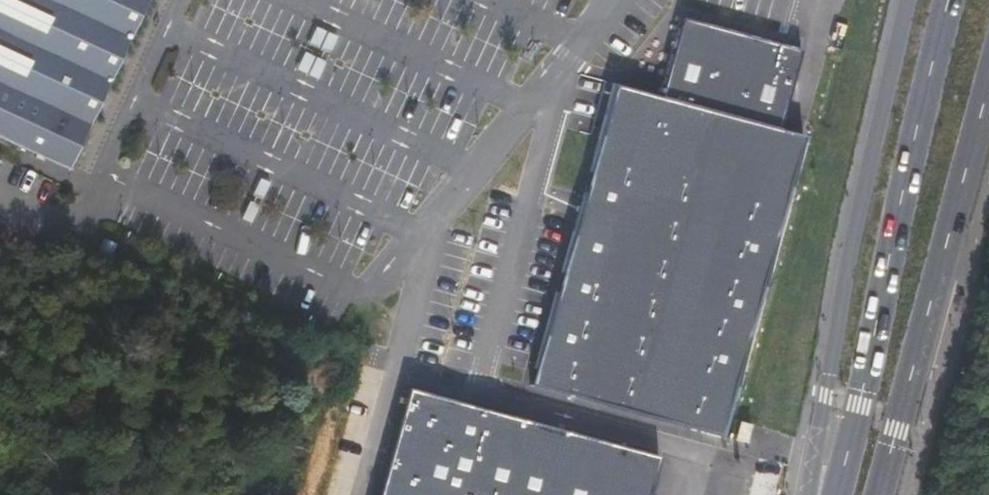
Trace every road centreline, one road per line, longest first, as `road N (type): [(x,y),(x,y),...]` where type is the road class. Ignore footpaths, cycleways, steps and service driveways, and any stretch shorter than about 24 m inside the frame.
road 1 (primary): [(947,0),(841,494)]
road 2 (primary): [(909,0),(852,240),(809,494)]
road 3 (trunk): [(896,428),(988,84)]

